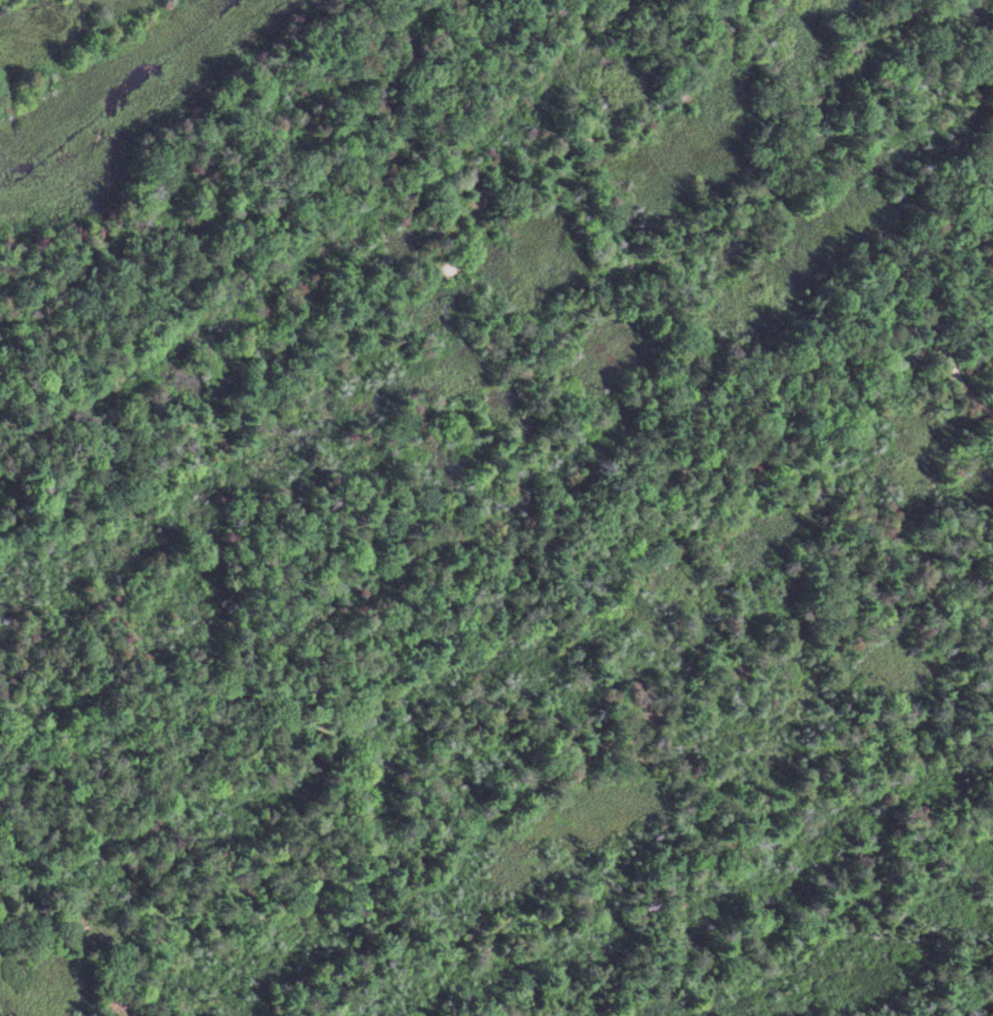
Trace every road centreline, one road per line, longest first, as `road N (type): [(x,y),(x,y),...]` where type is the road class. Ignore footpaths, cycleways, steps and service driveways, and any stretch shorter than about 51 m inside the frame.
road 1 (track): [(992,159),(959,224),(948,305),(955,377),(992,417)]

